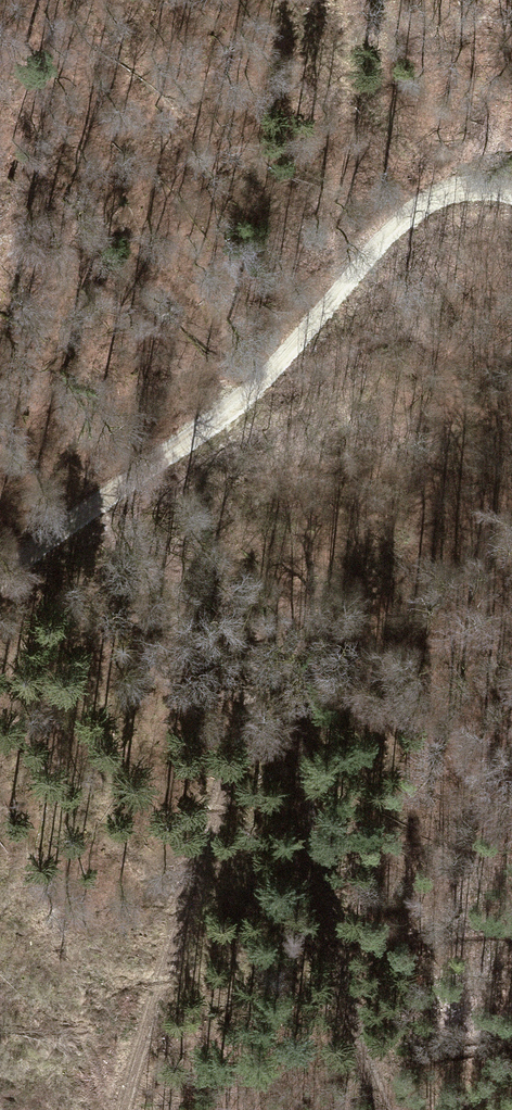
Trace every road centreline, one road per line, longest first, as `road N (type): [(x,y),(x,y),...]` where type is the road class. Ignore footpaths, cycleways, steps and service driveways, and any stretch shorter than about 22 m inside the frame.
road 1 (track): [(244,410),(360,357),(405,326),(453,347),(449,412),(420,553),(353,613),(294,621),(253,672),(140,1045),(130,1109)]
road 2 (track): [(0,576),(244,410),(395,230),(460,191),(511,193)]
road 3 (track): [(353,613),(299,689),(303,819),(387,1109)]

